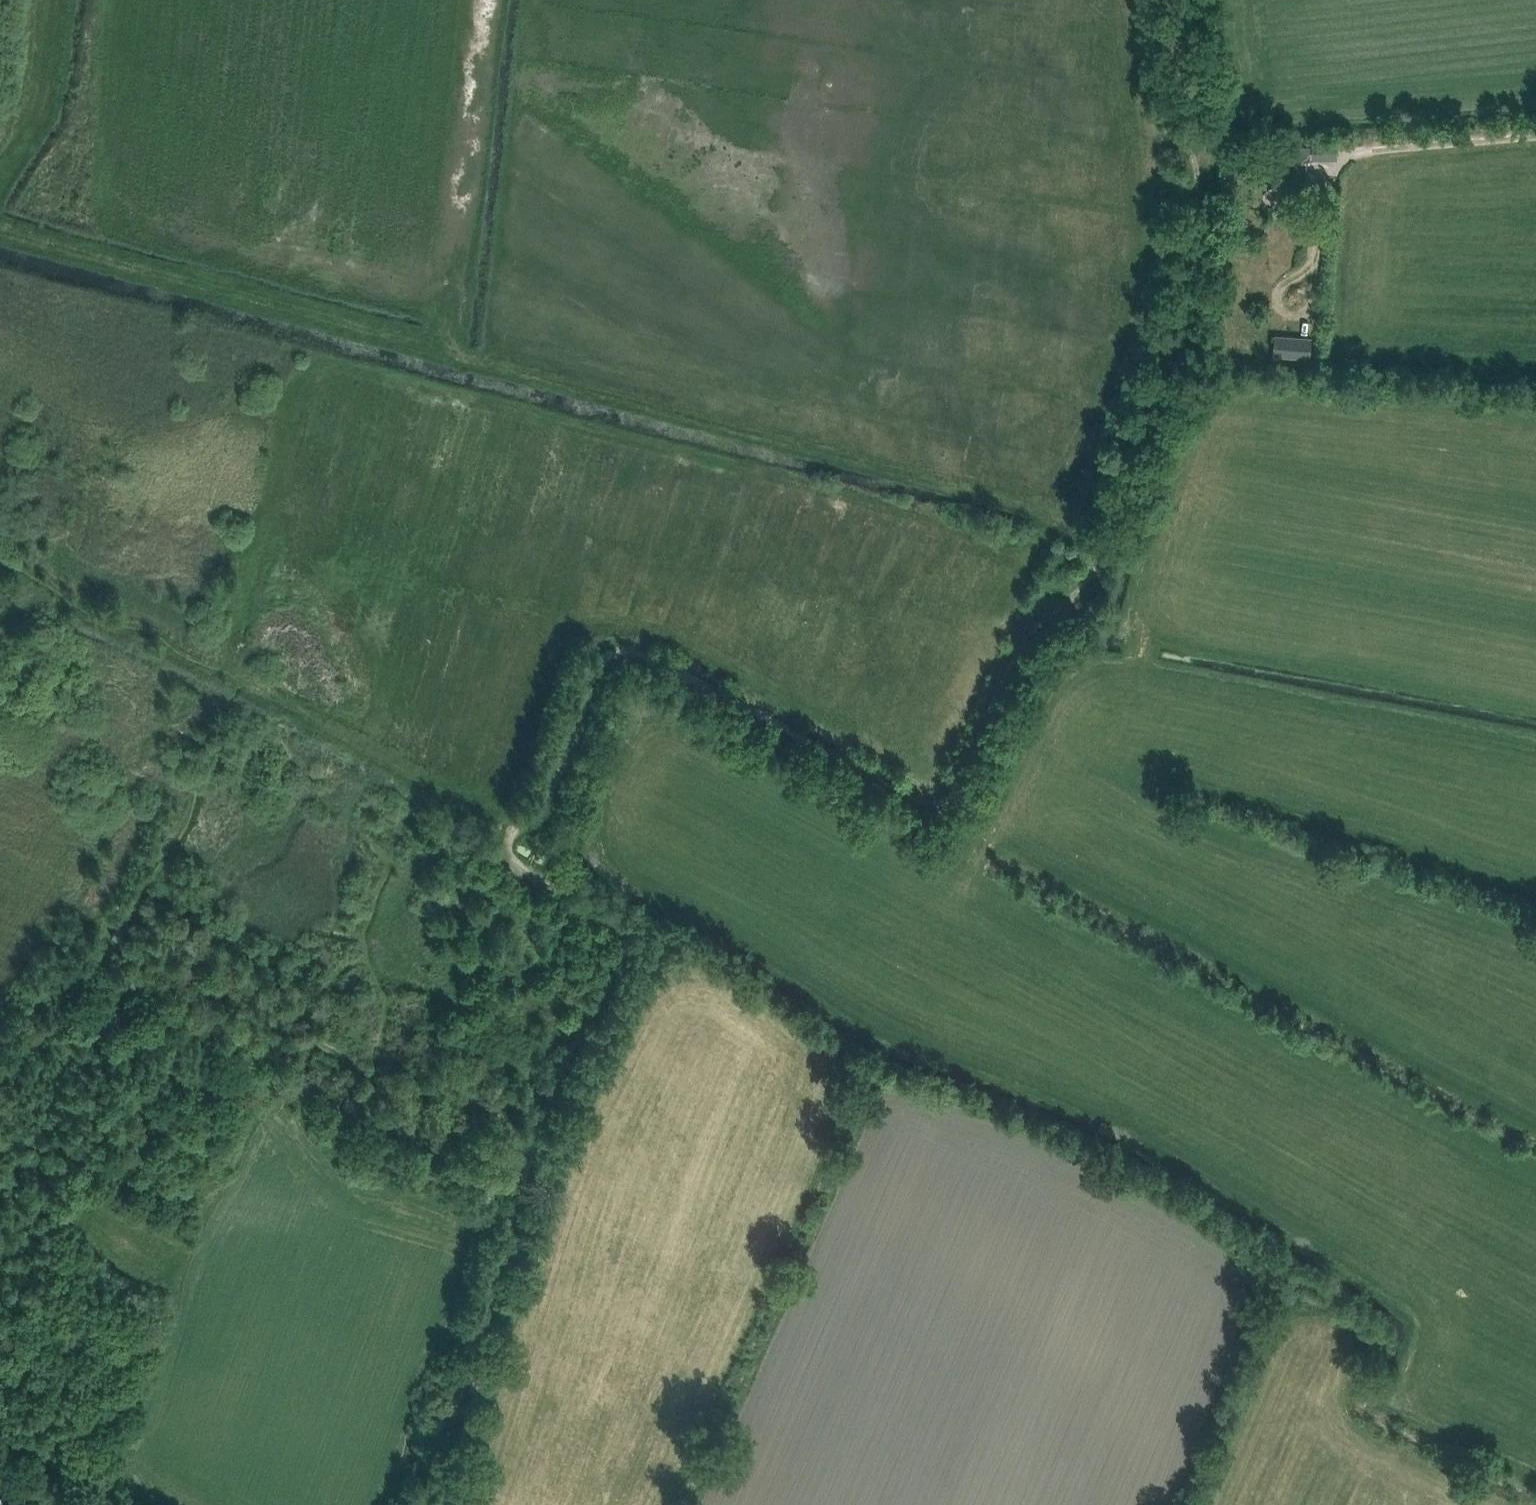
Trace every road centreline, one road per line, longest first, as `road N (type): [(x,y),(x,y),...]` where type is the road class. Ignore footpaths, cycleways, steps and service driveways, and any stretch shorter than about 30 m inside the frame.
road 1 (track): [(401,1504),(522,1183),(630,931),(530,863),(524,826),(599,663),(630,650),(930,792),(991,662),(1045,616),(1157,336),(1176,259),(1183,180),(1162,0)]

